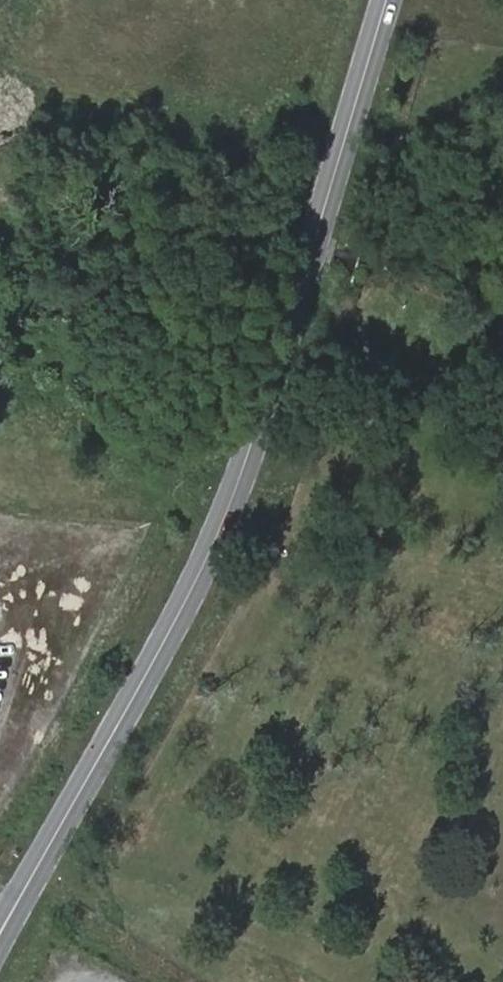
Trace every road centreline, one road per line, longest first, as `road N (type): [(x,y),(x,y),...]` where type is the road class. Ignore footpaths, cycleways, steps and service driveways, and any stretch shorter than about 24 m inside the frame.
road 1 (secondary): [(0,934),(218,533),(386,0)]

